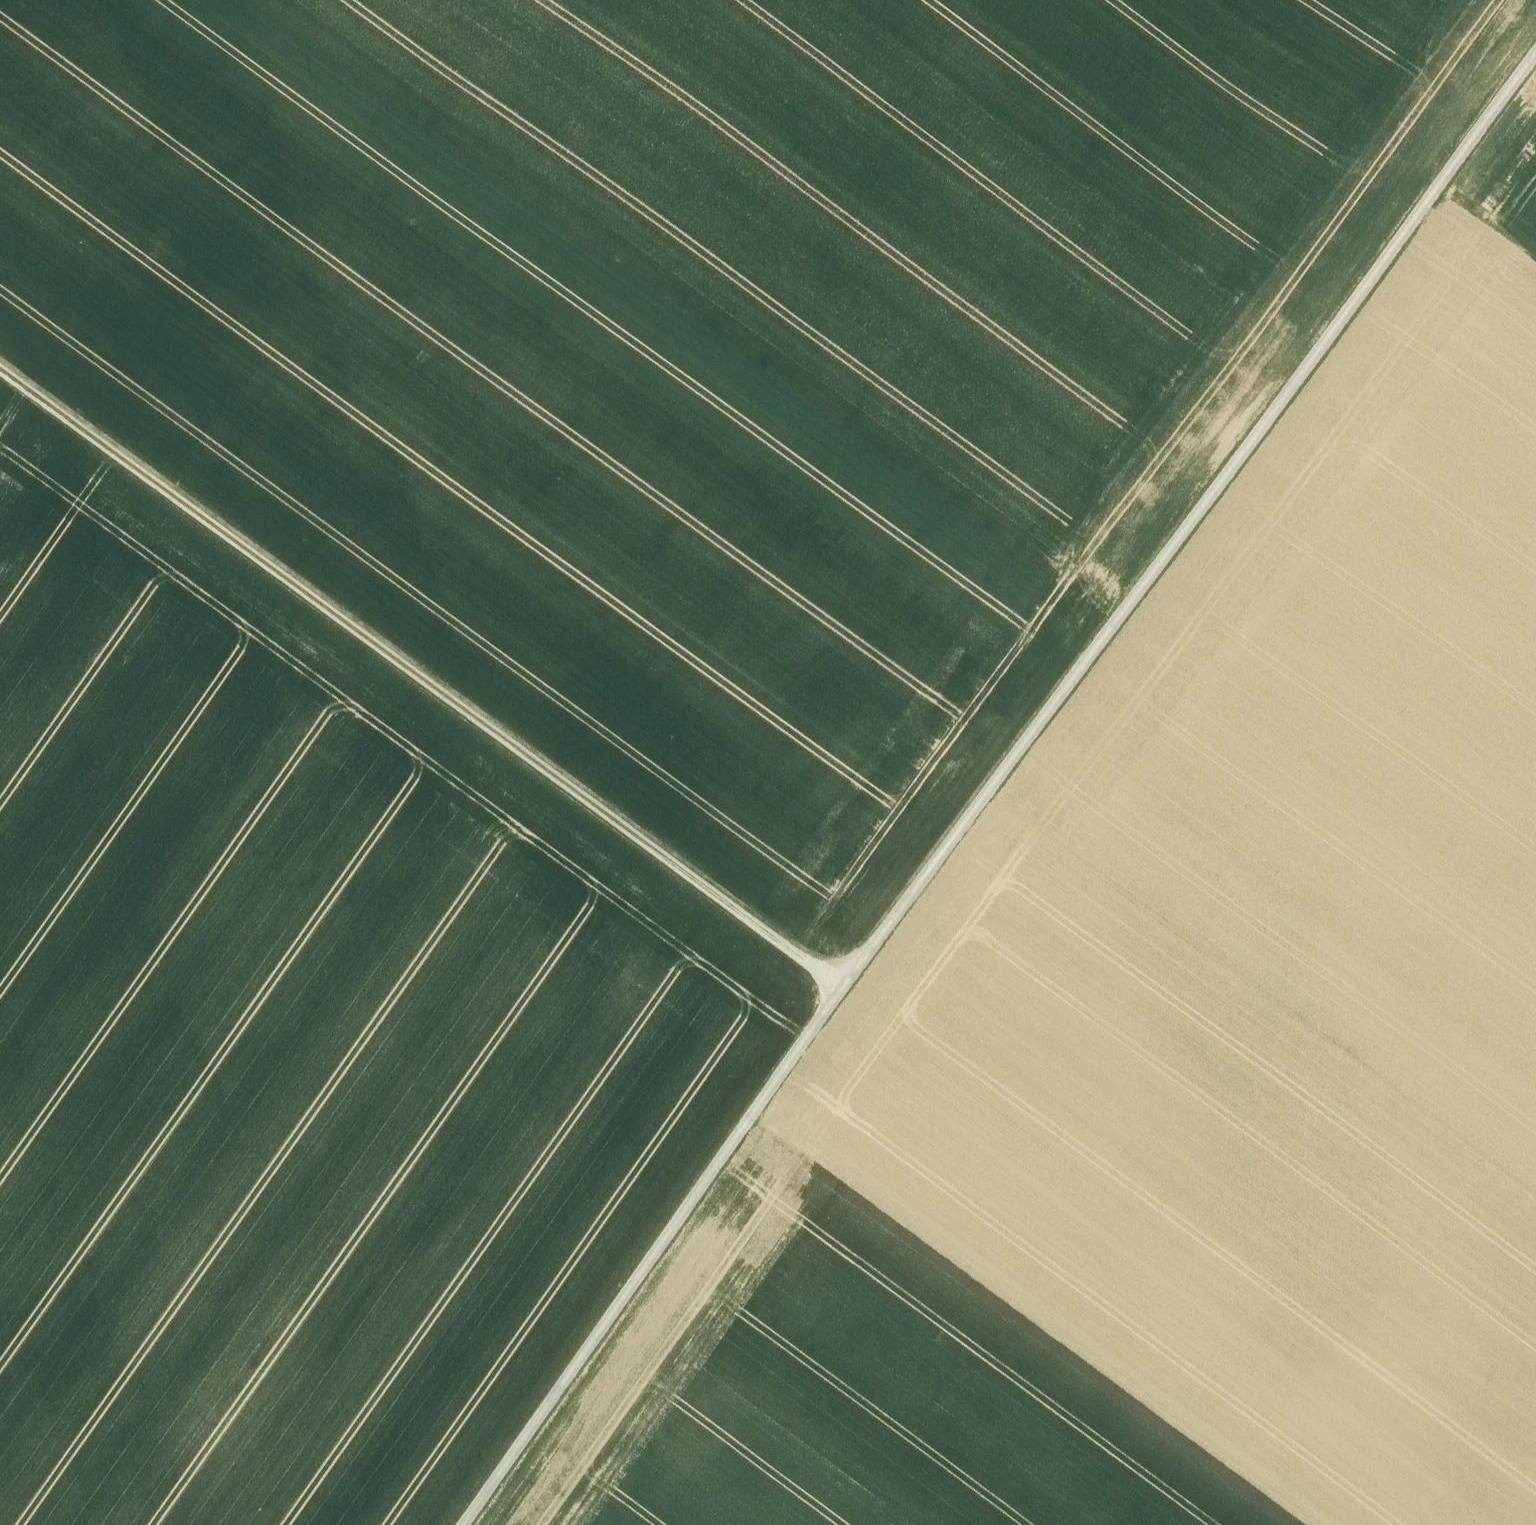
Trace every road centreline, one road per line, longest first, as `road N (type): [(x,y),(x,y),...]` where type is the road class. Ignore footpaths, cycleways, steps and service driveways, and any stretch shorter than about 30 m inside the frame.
road 1 (track): [(469,1524),(834,1009),(1535,96)]
road 2 (track): [(0,386),(834,1009)]

